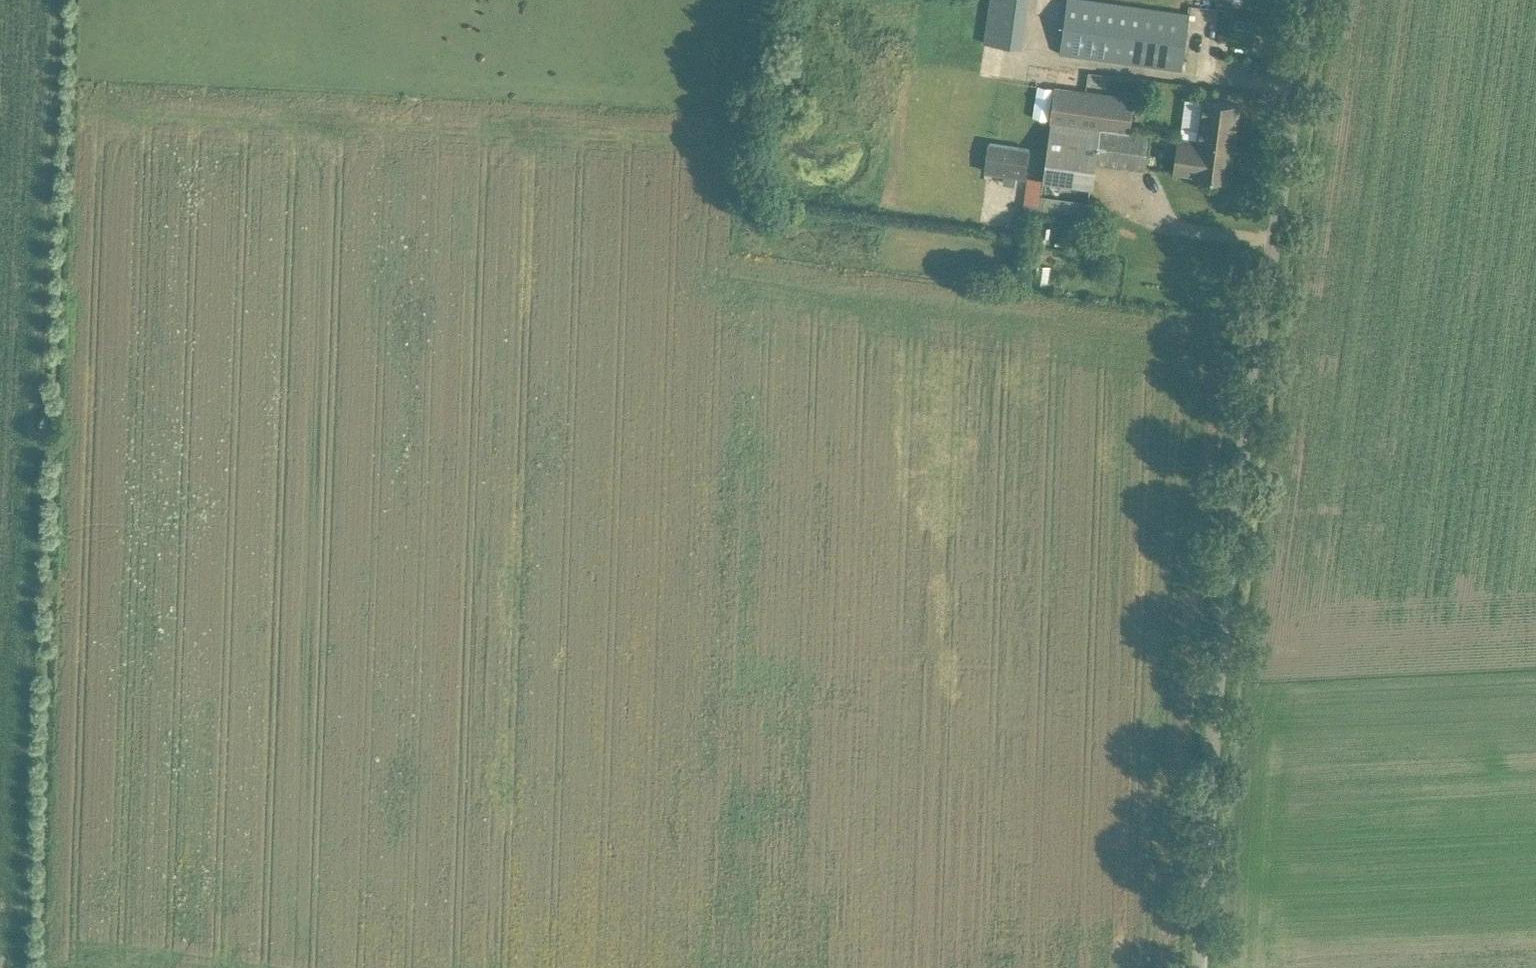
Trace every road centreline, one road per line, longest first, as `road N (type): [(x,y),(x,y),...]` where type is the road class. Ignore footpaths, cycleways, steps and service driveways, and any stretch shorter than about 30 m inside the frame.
road 1 (unclassified): [(1196,967),(1213,640),(1300,0)]

